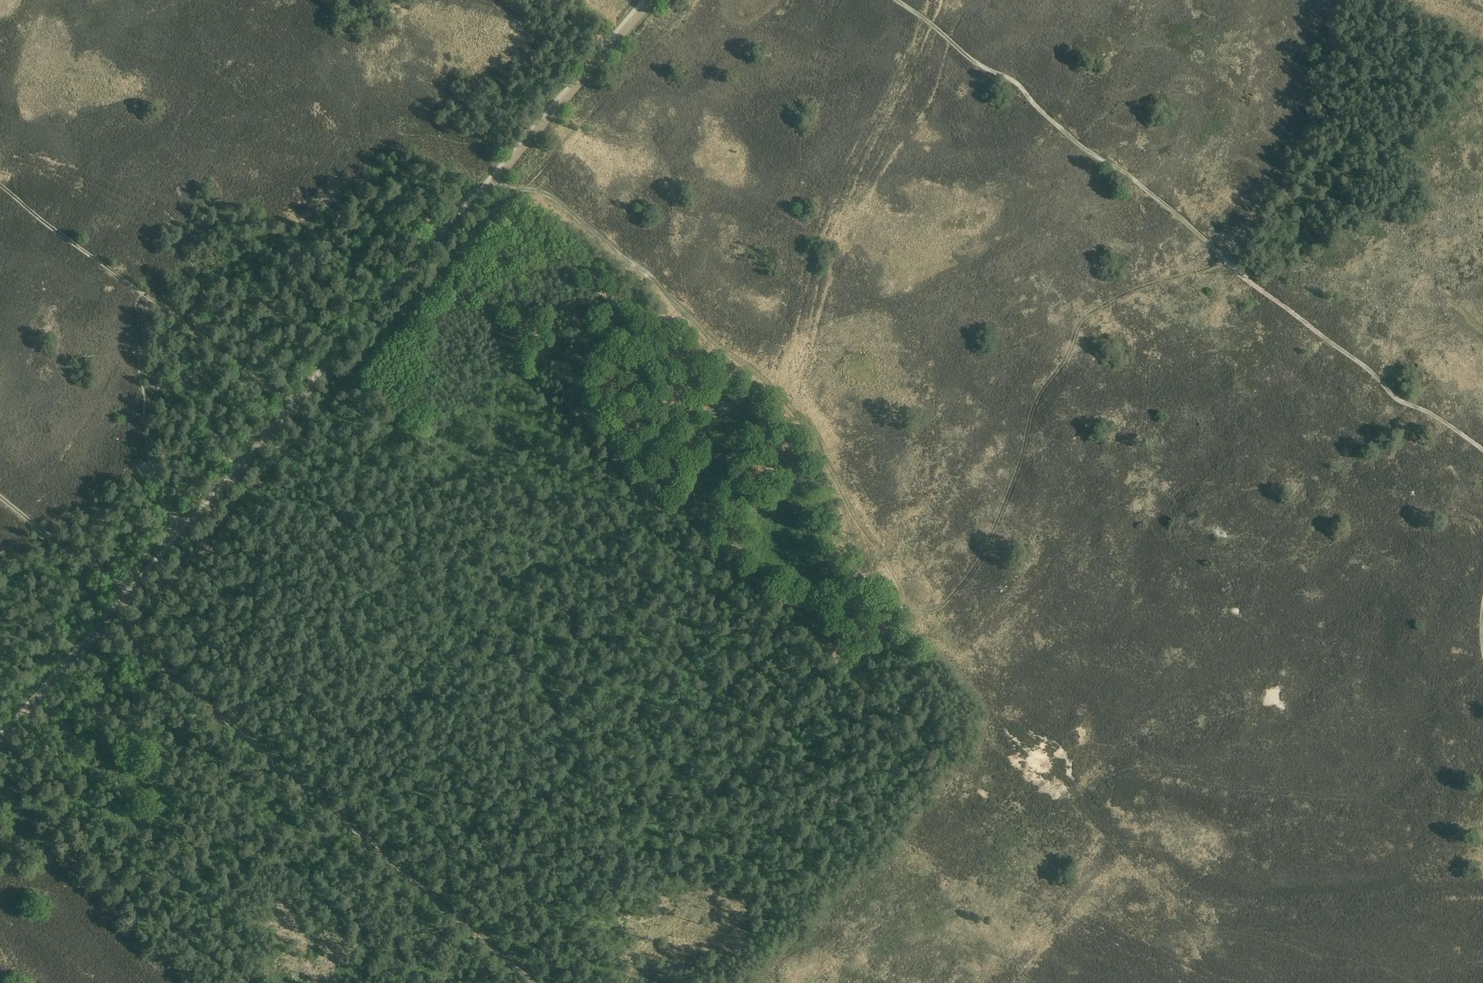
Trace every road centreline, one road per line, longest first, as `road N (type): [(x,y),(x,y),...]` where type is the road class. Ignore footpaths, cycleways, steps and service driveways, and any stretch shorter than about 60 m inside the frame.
road 1 (track): [(653,0),(0,749)]
road 2 (track): [(895,0),(1173,208),(1258,291),(1482,452)]
road 3 (track): [(134,595),(0,498)]

